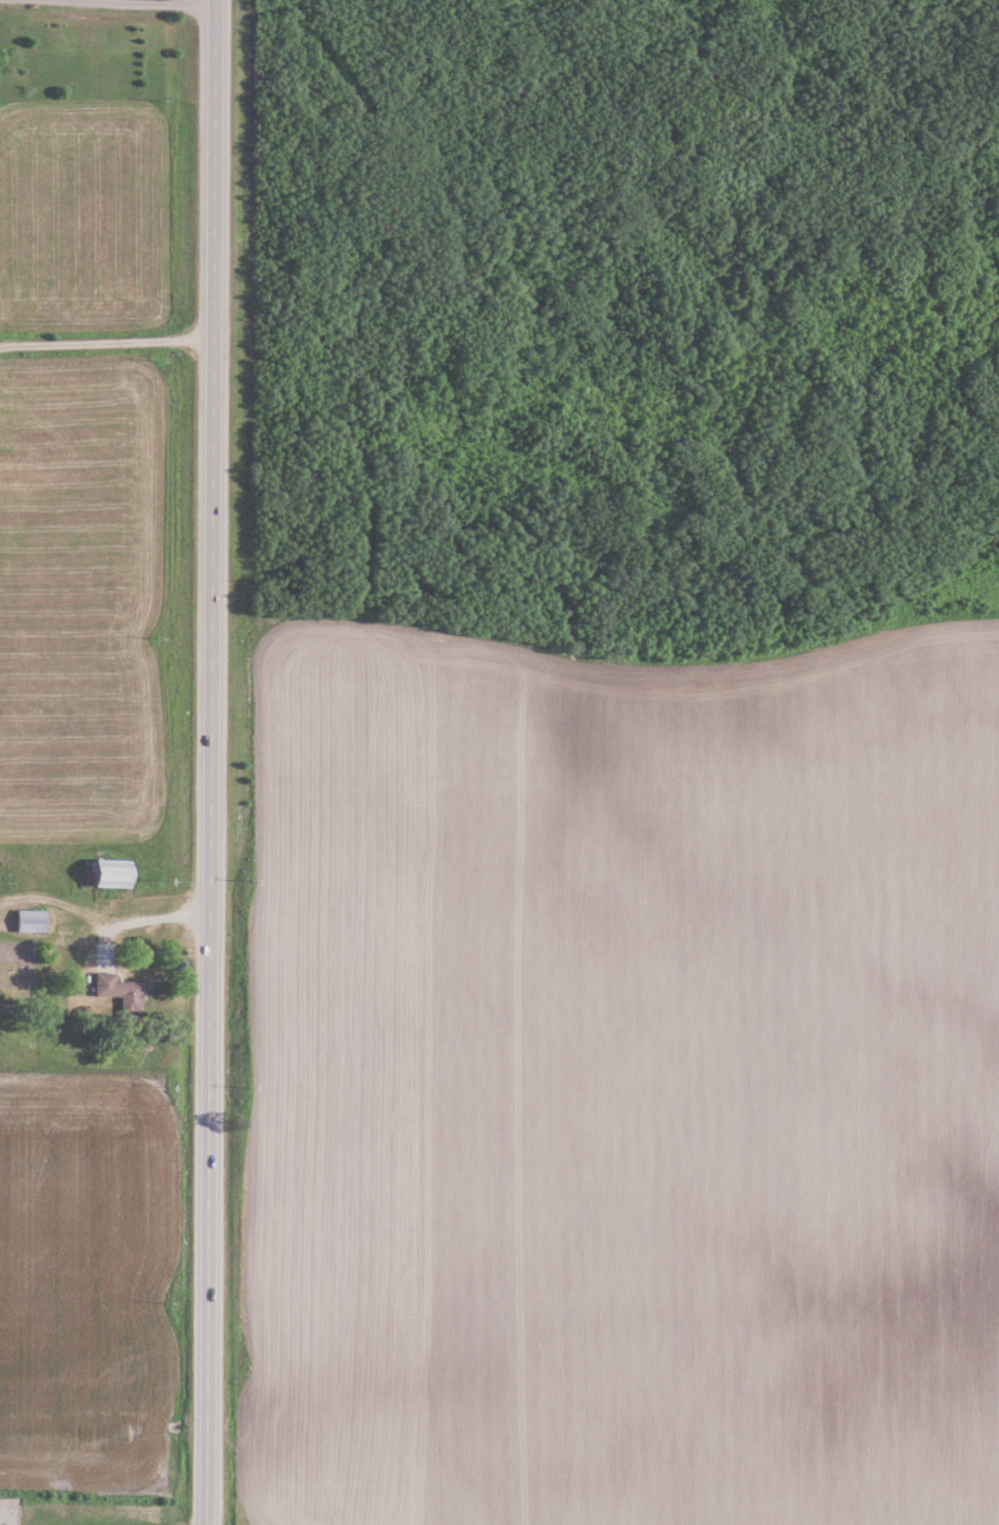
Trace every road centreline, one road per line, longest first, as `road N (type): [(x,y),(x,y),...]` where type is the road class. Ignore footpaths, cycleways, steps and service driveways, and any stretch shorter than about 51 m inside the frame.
road 1 (secondary): [(208,1524),(218,0)]
road 2 (residential): [(216,340),(0,355)]

